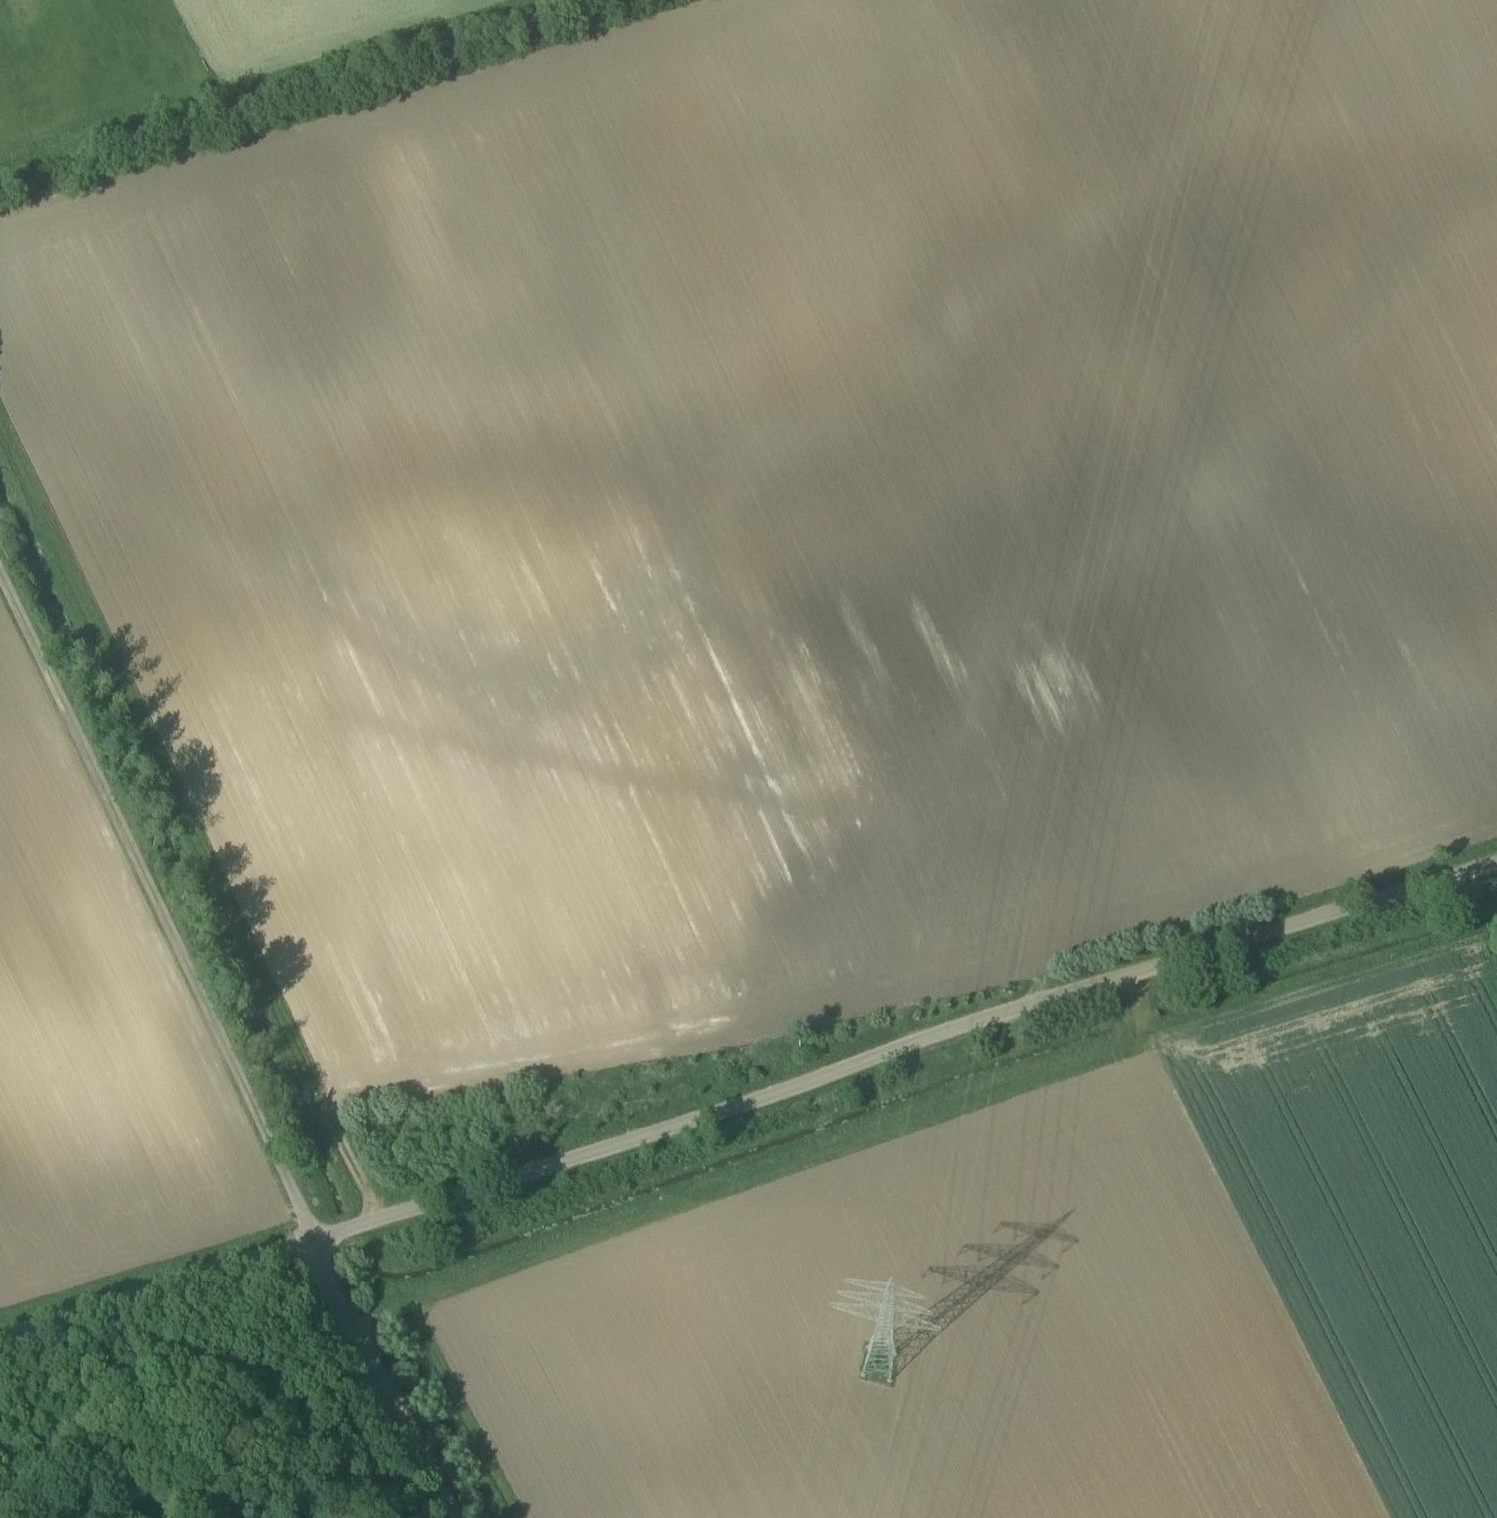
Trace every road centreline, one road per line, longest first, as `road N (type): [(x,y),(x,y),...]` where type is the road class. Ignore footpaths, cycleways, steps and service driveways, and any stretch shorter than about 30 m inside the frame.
road 1 (unclassified): [(1496,866),(310,1244)]
road 2 (track): [(310,1244),(0,572)]
road 3 (unclassified): [(310,1244),(0,1342)]
road 4 (unclassified): [(310,1244),(458,1517)]

